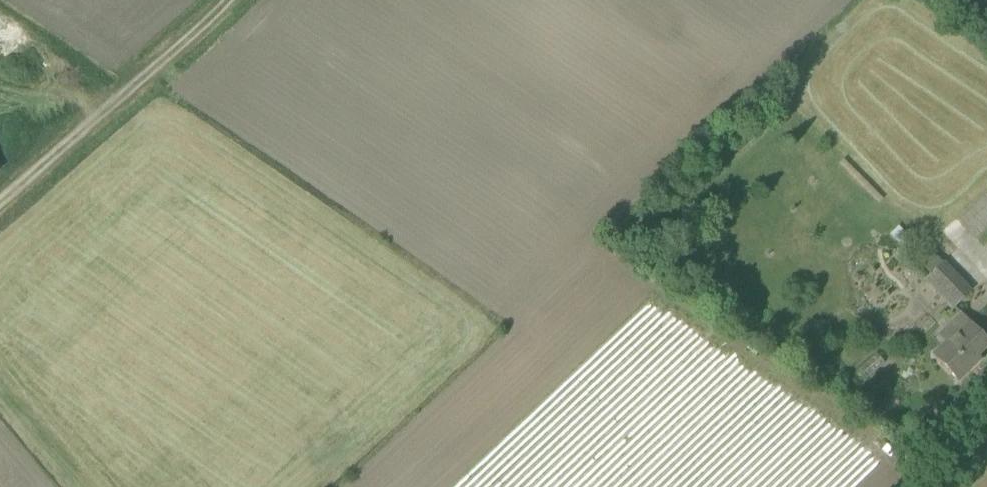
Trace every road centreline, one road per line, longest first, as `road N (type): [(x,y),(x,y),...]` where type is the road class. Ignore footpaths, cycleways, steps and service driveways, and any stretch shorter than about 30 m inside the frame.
road 1 (track): [(236,0),(0,207)]

